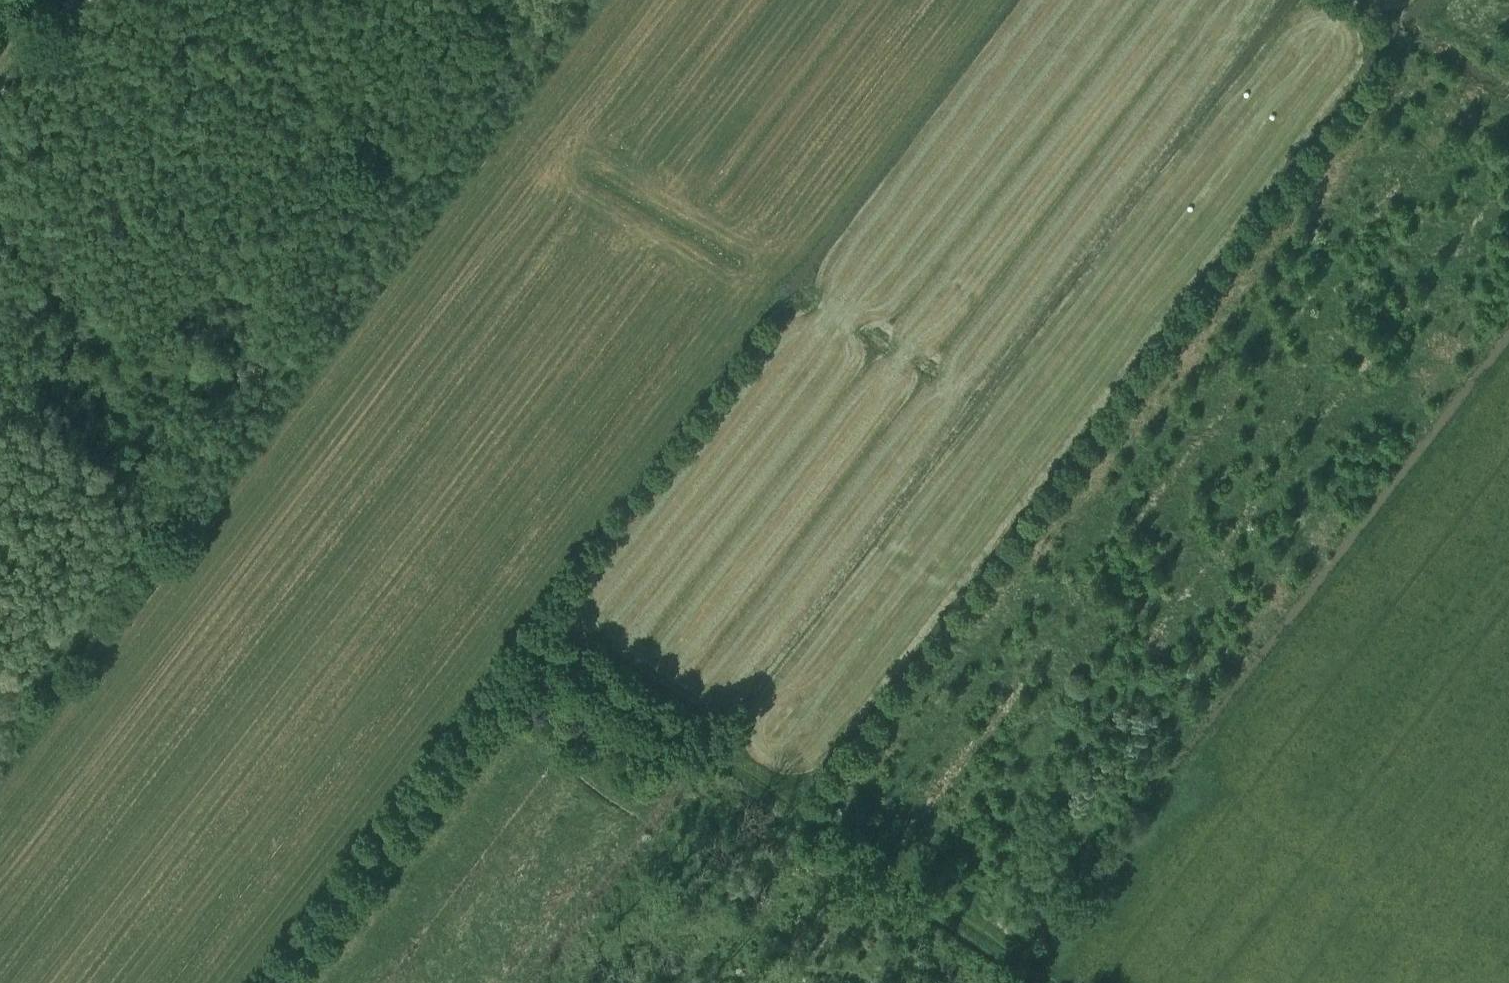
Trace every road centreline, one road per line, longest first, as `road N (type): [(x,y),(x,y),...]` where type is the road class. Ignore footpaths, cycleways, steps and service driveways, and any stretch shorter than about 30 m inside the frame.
road 1 (track): [(1056,982),(534,640),(271,982)]

